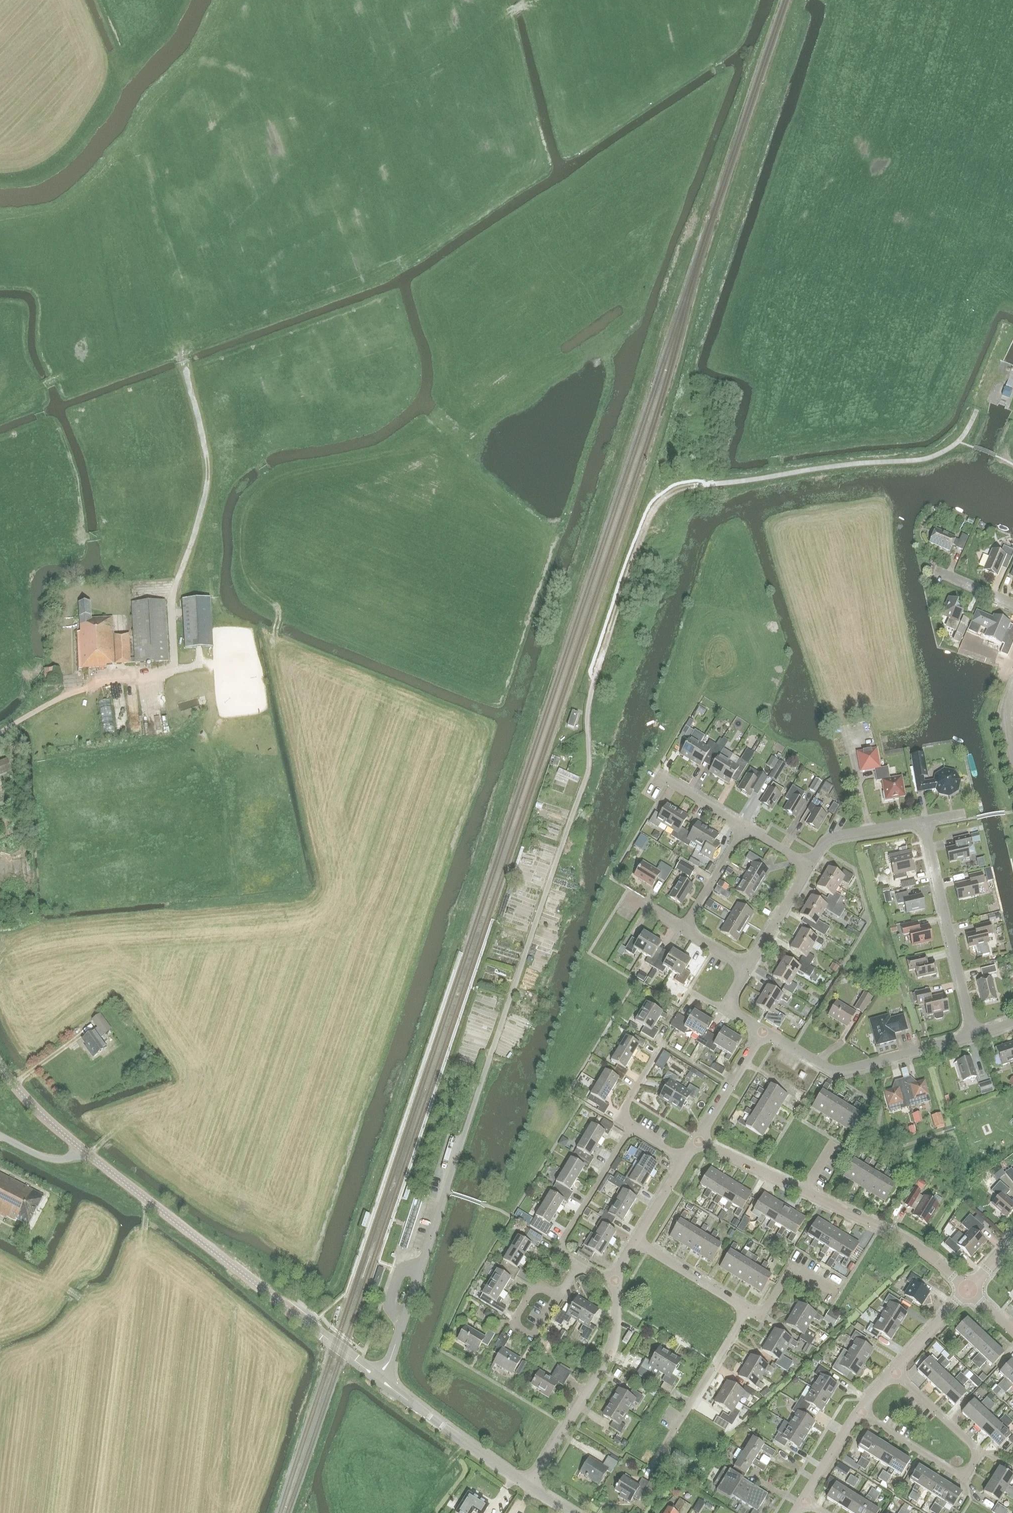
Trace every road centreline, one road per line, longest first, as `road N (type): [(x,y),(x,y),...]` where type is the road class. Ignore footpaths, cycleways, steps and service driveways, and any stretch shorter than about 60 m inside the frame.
road 1 (tertiary): [(435,1421),(61,1132),(0,1064)]
road 2 (track): [(174,668),(173,589),(207,481),(179,350)]
road 3 (residential): [(968,1289),(889,1230),(698,1141)]
road 4 (residential): [(858,1412),(956,1475),(968,1474),(975,1449),(895,1372)]
road 5 (residential): [(689,1406),(749,1311),(637,1241)]
road 6 (residential): [(529,1487),(613,1350),(616,1281)]
road 7 (residential): [(763,1031),(837,1072),(973,1035)]
road 8 (residential): [(973,1035),(923,820)]
road 9 (residential): [(579,1264),(560,1247),(632,1128)]
road 10 (residential): [(808,866),(669,782)]
road 11 (residential): [(747,970),(628,896)]
road 12 (residential): [(808,866),(831,838),(923,820)]
road 13 (residential): [(698,1141),(763,1031)]
road 14 (residential): [(558,1296),(533,1339),(511,1326),(537,1284)]
road 15 (residential): [(747,970),(808,866)]

